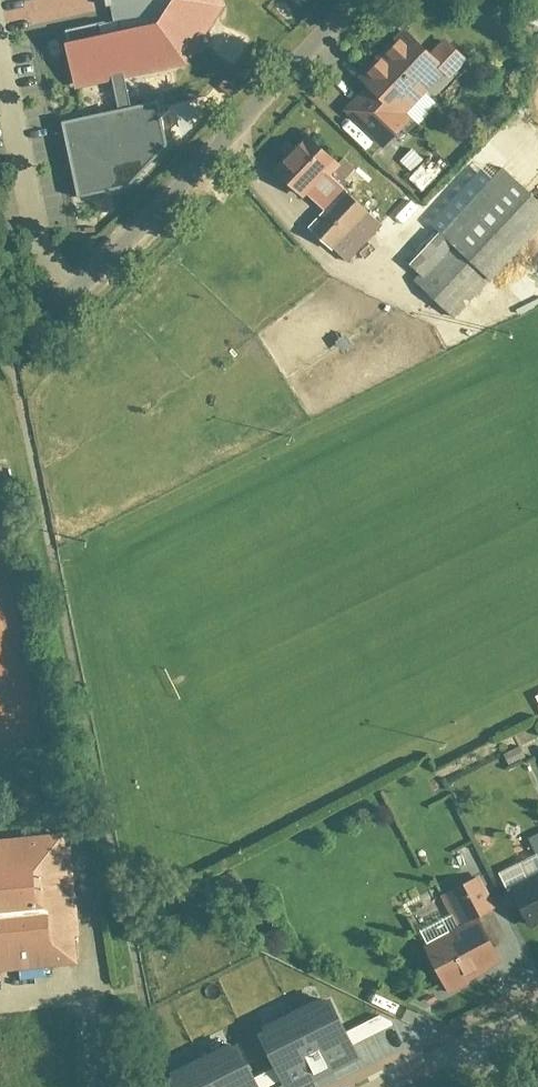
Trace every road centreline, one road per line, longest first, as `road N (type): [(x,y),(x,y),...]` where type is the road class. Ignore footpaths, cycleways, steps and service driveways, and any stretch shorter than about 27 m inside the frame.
road 1 (residential): [(356,0),(134,240),(0,351)]

